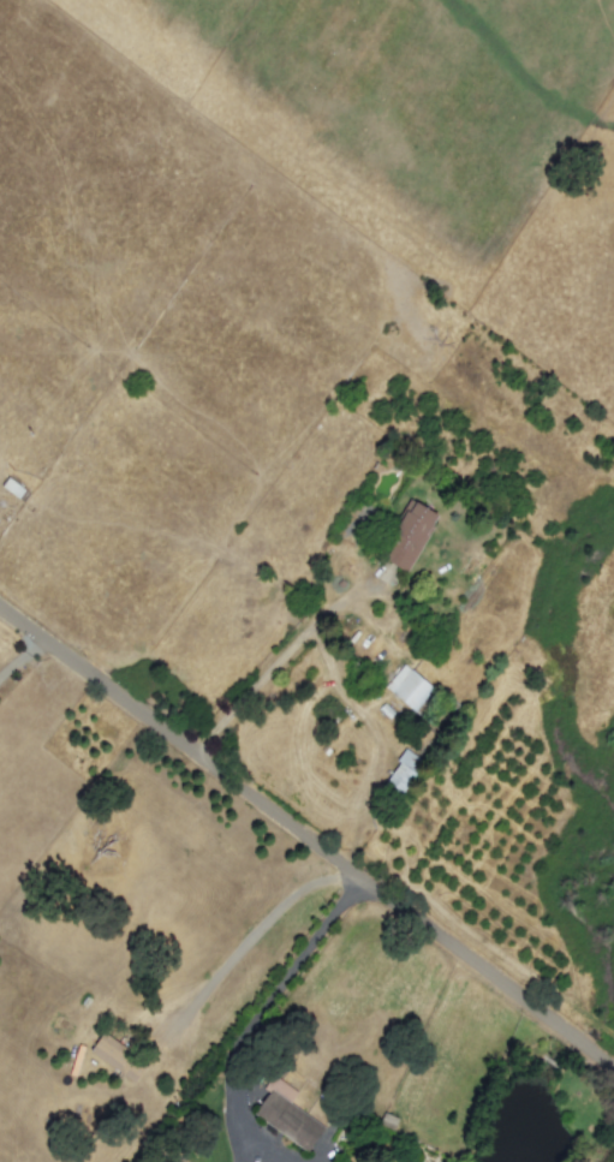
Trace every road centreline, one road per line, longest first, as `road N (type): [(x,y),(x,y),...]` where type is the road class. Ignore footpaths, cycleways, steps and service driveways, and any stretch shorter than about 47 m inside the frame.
road 1 (residential): [(613,1069),(0,606)]

